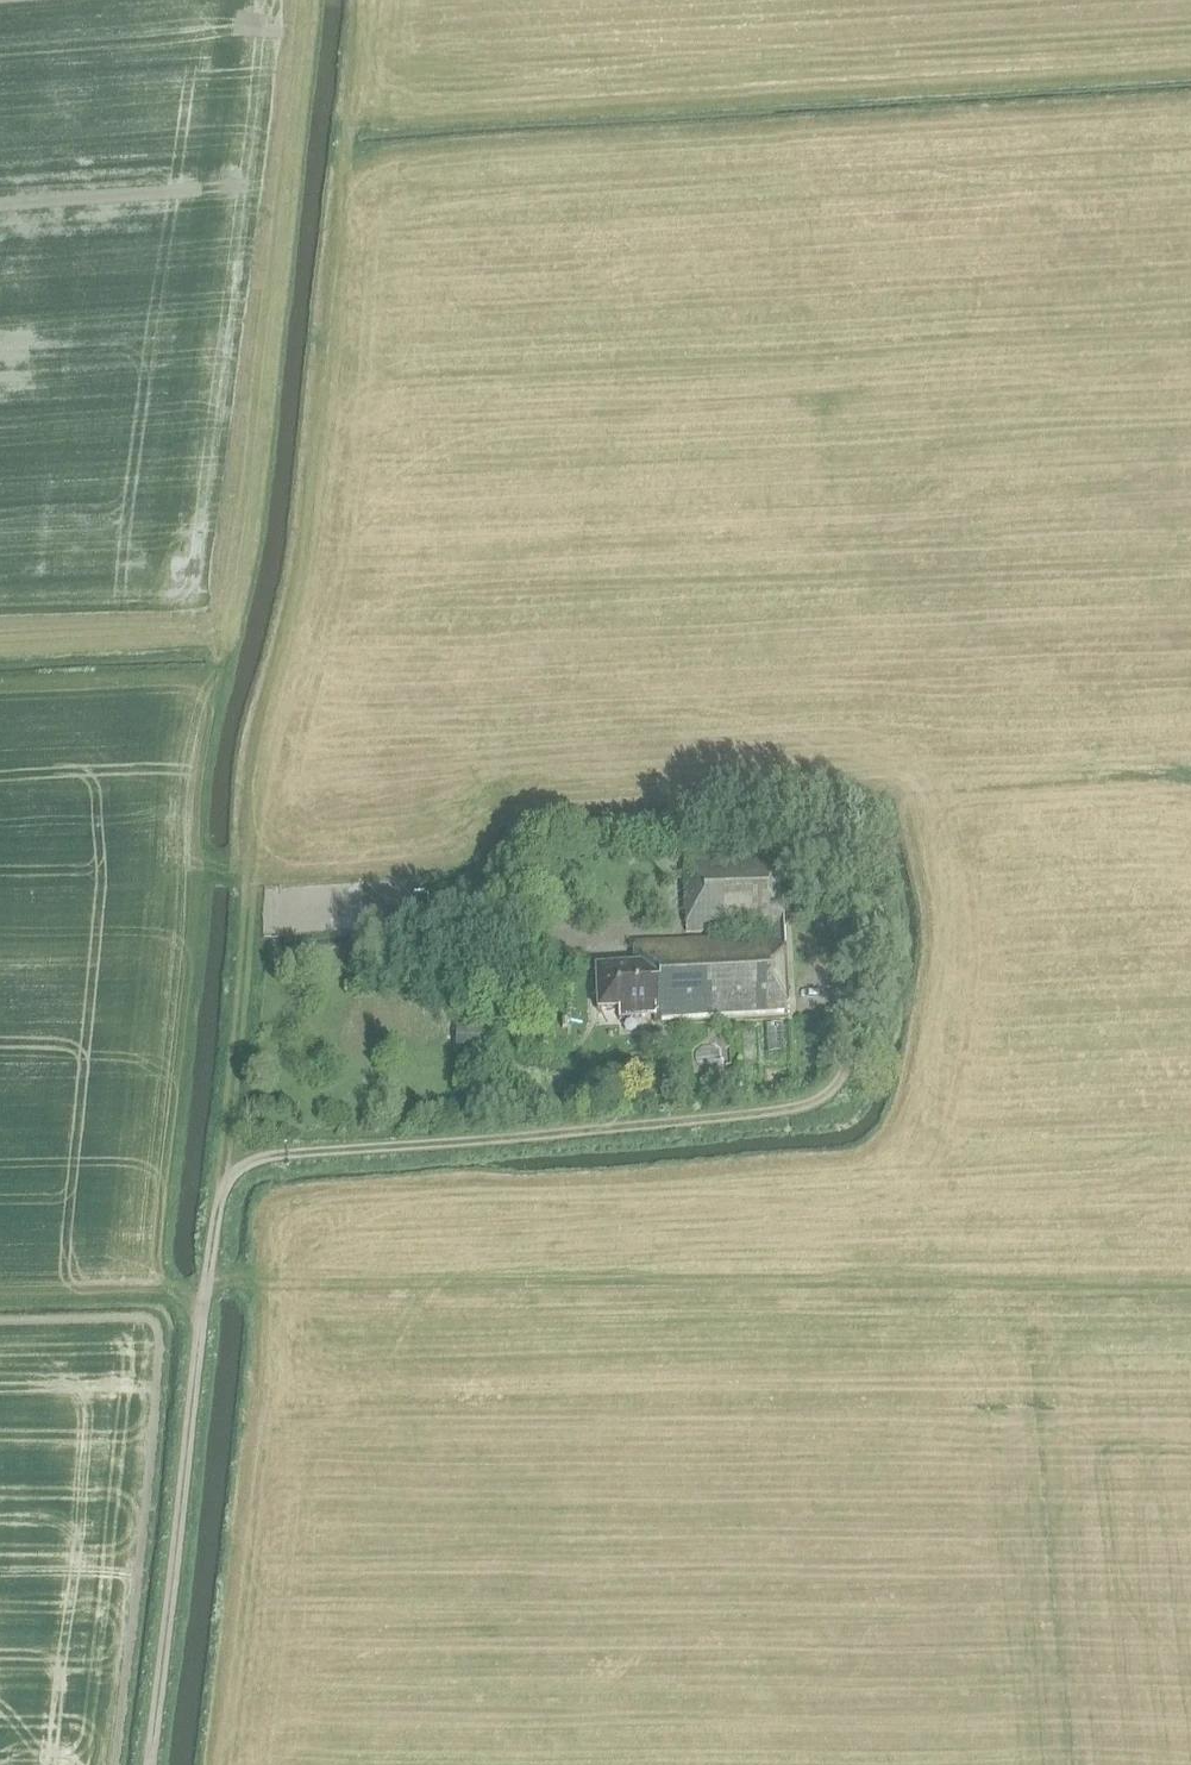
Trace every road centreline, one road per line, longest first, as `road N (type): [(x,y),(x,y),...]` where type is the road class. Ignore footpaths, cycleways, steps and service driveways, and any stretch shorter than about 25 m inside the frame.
road 1 (track): [(846,984),(852,1056),(836,1084),(789,1106),(241,1160),(219,1192),(150,1764)]

